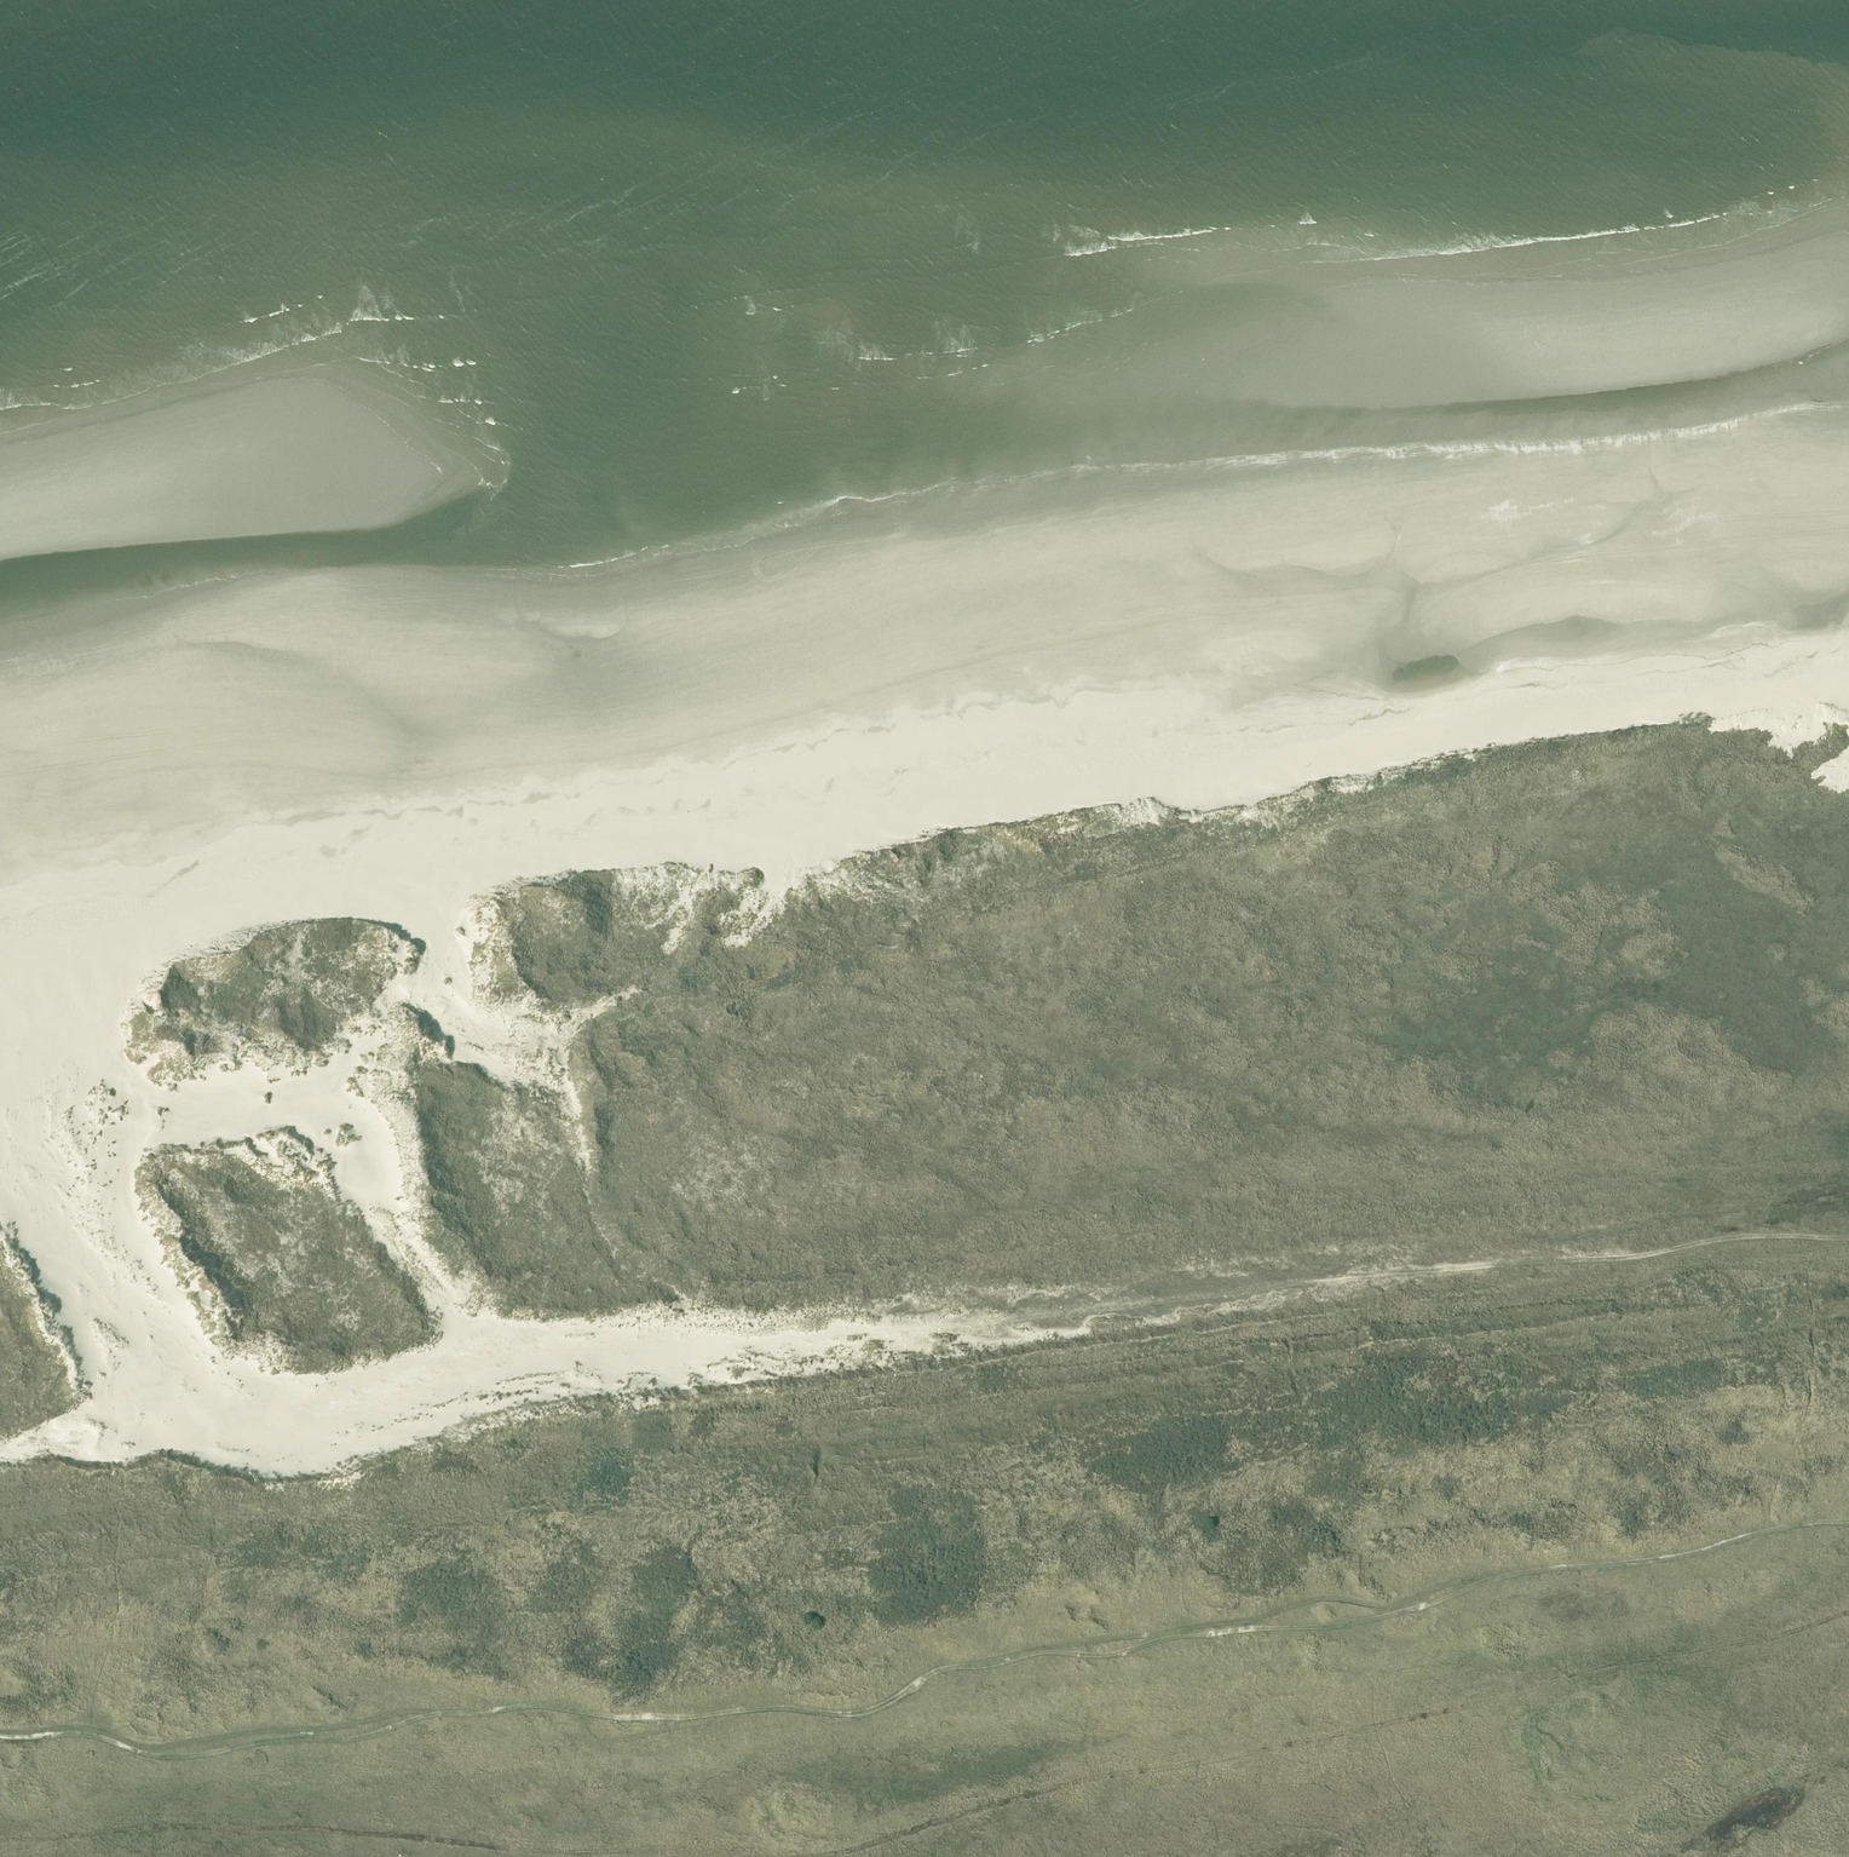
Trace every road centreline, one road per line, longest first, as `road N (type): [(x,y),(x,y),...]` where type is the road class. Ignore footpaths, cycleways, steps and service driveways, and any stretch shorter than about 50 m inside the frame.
road 1 (track): [(1848,1527),(1812,1514),(1704,1547),(1457,1580),(1381,1605),(1287,1603),(1245,1617),(950,1662),(865,1704),(784,1697),(595,1737),(558,1740),(431,1708),(143,1743),(93,1726),(0,1727)]
road 2 (track): [(1848,1236),(1721,1240),(1639,1261)]

